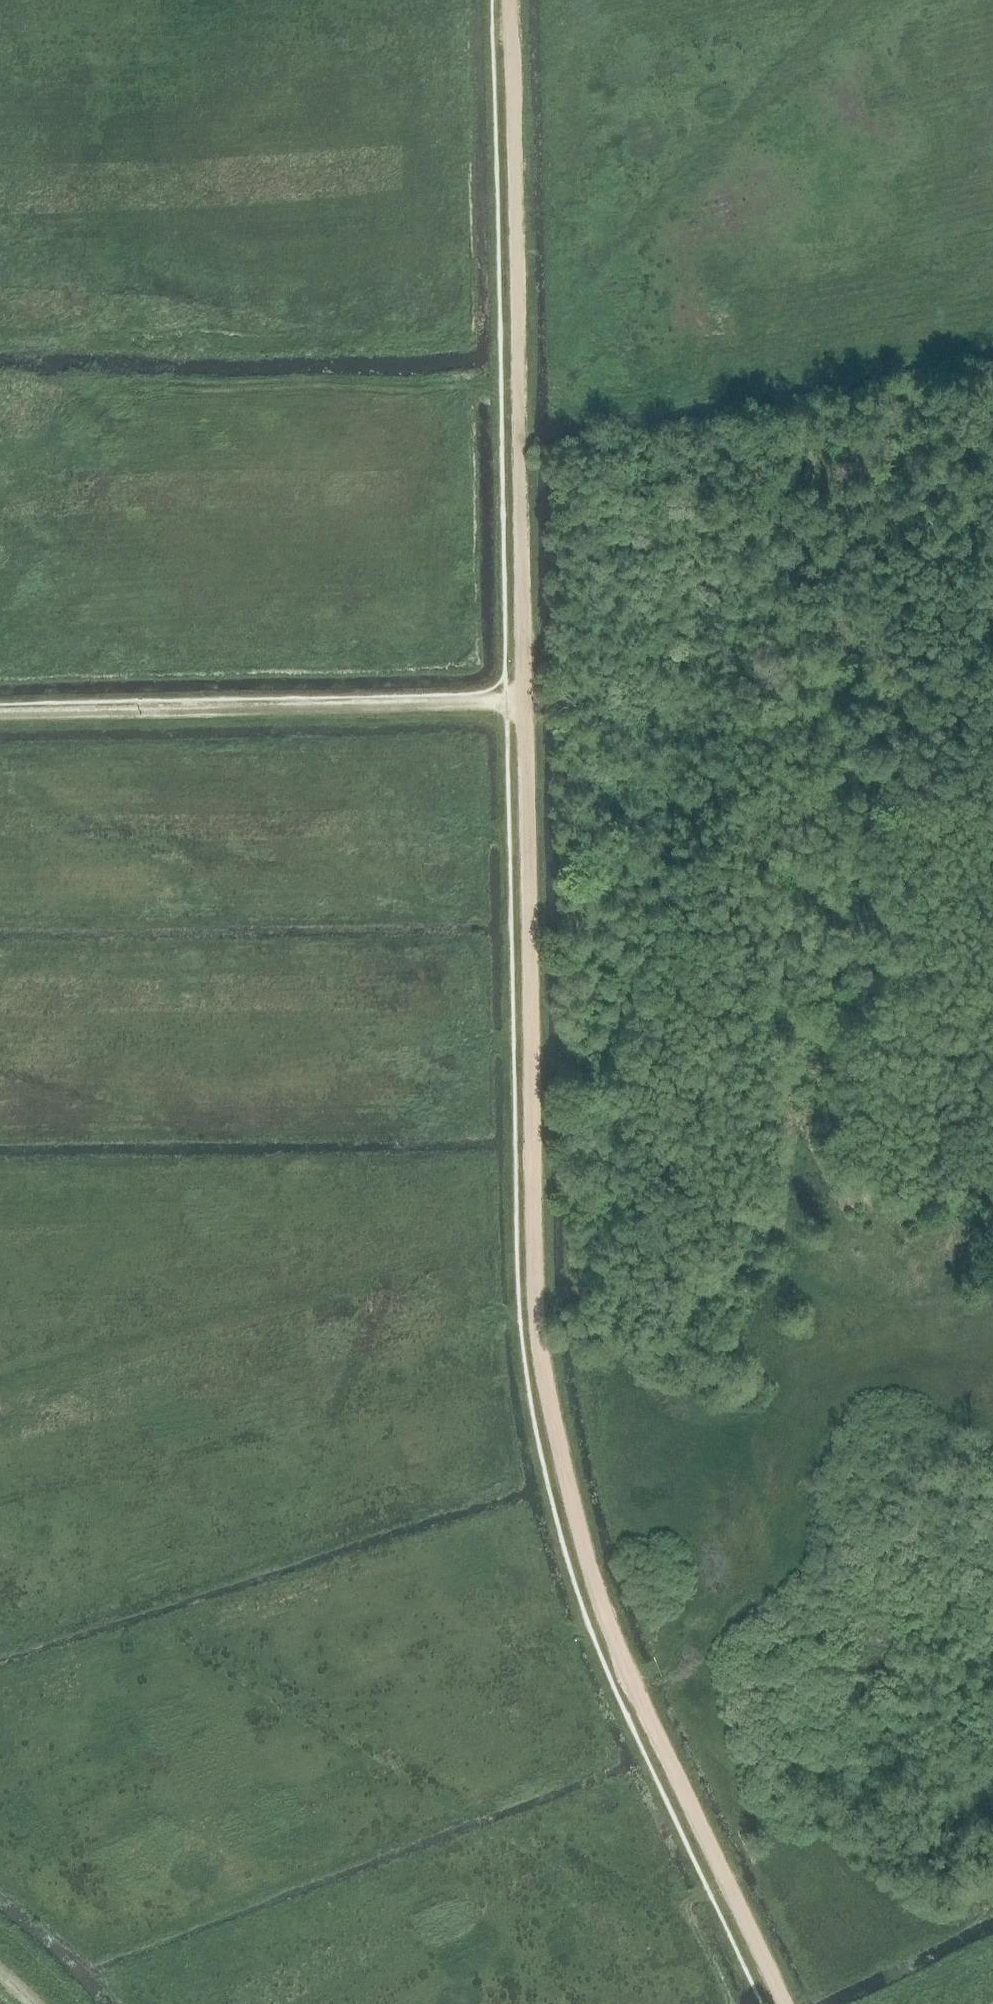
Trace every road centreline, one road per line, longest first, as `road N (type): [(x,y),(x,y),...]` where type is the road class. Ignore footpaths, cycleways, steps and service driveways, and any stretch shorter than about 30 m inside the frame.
road 1 (track): [(525,700),(532,1279),(552,1422),(584,1553),(650,1719),(785,2003)]
road 2 (track): [(510,0),(525,700)]
road 3 (track): [(0,711),(525,700)]

